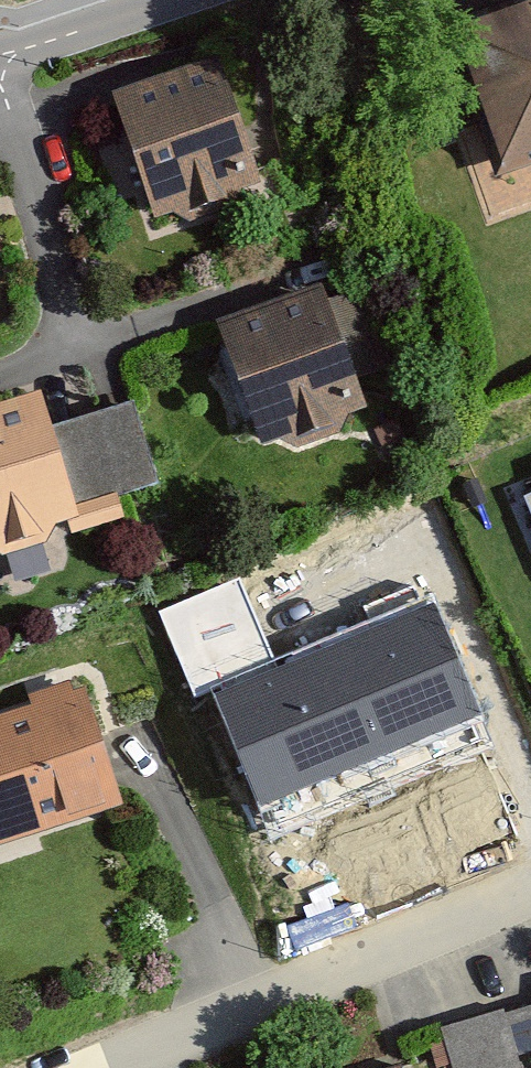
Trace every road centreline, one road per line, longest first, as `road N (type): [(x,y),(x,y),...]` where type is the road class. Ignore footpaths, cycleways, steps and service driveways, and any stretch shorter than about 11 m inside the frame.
road 1 (residential): [(103,1067),(530,890)]
road 2 (residential): [(0,52),(159,0)]

